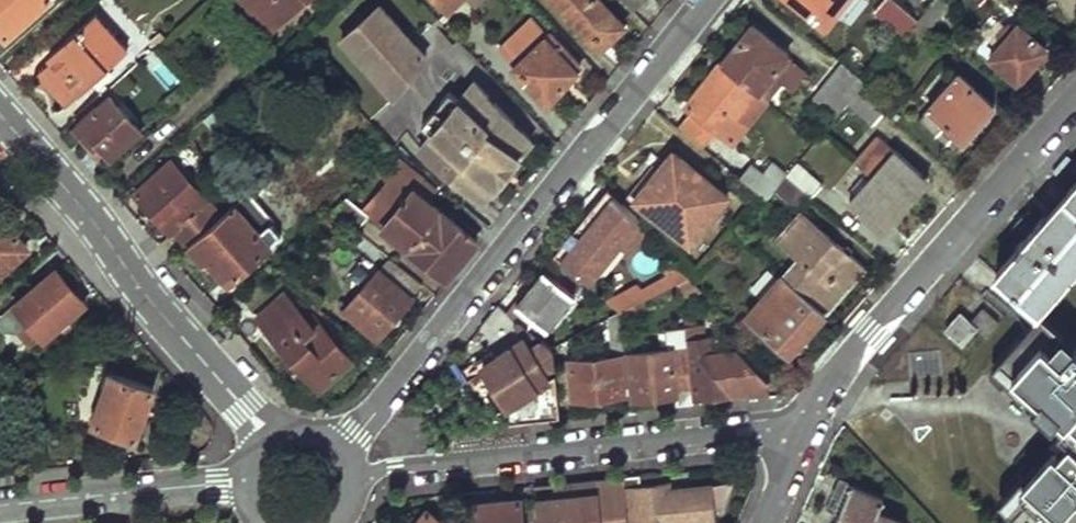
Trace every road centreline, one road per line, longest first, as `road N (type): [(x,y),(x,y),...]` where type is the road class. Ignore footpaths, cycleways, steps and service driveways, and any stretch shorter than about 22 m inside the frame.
road 1 (residential): [(339,449),(707,0)]
road 2 (residential): [(352,482),(398,467),(745,431),(797,442)]
road 3 (residential): [(1075,97),(896,298),(797,442)]
road 4 (residential): [(270,440),(0,113)]
road 5 (residential): [(0,505),(248,481)]

